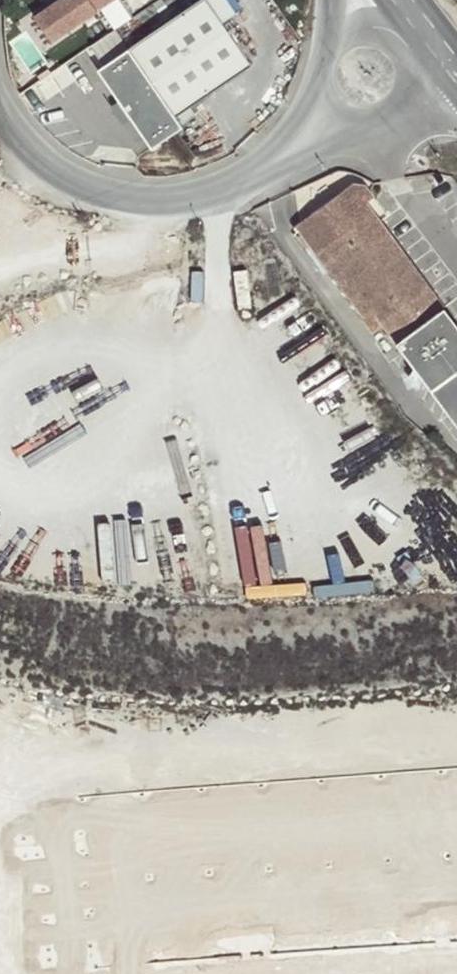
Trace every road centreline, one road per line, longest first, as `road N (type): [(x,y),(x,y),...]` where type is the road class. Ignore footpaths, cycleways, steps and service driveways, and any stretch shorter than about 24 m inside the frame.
road 1 (unclassified): [(0,93),(39,151),(118,199),(214,188),(298,140)]
road 2 (unclassified): [(298,140),(456,99)]

